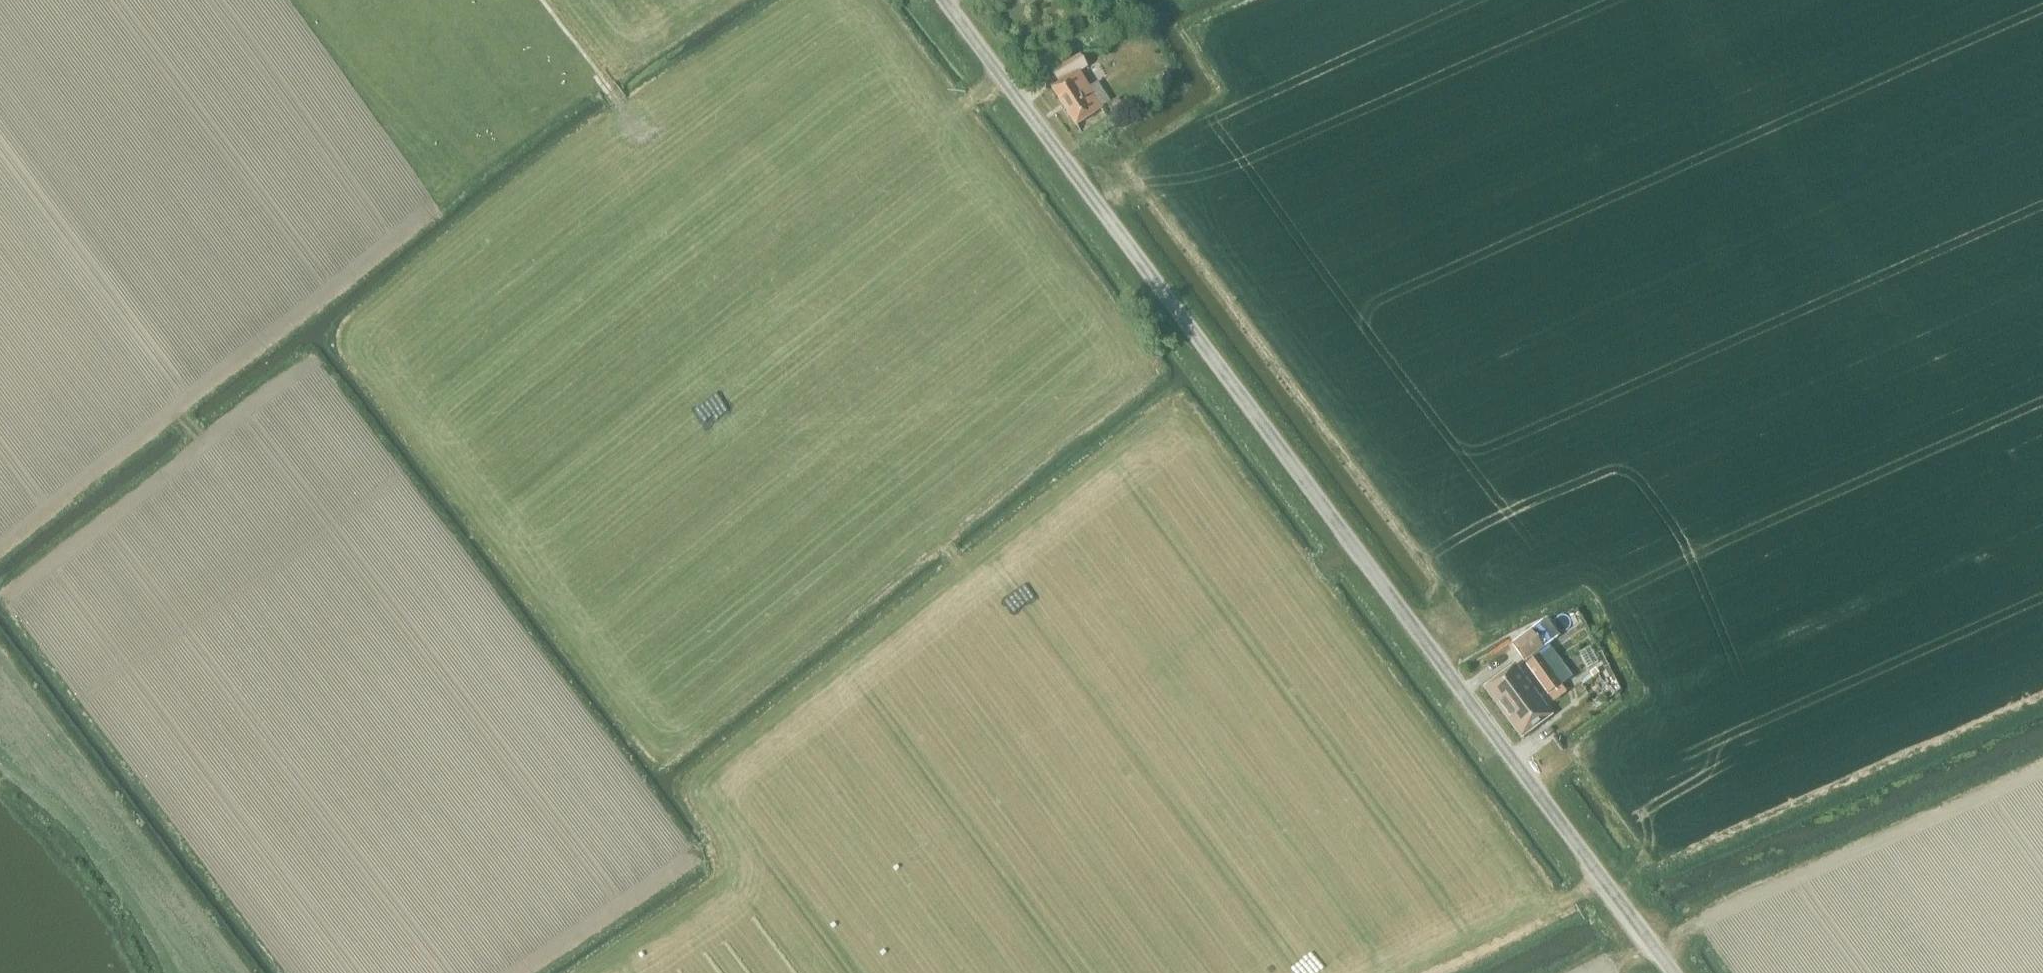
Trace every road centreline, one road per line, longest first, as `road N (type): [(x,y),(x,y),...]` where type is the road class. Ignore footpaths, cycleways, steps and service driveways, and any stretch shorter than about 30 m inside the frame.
road 1 (unclassified): [(1674,972),(942,0)]

